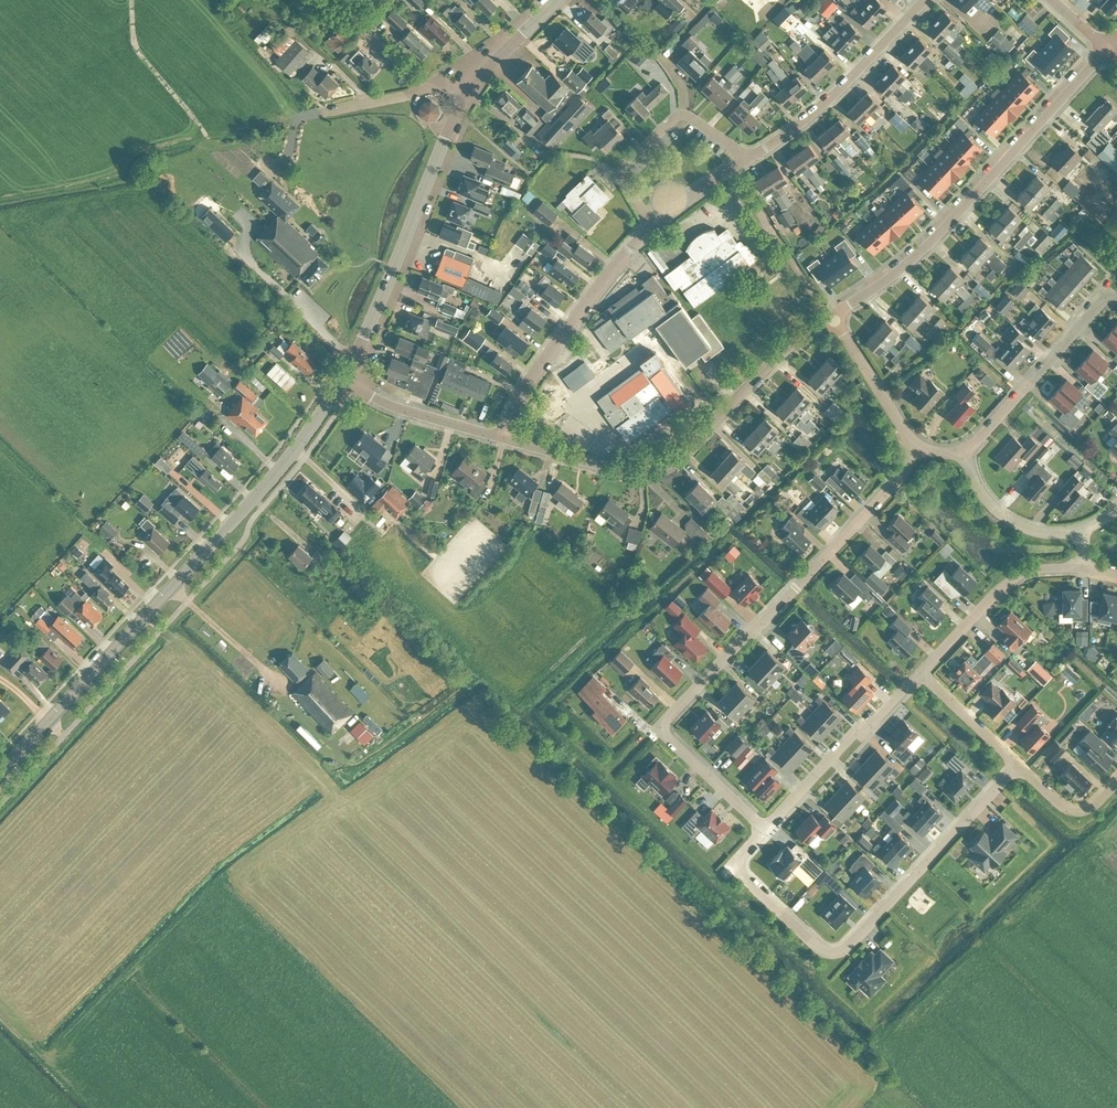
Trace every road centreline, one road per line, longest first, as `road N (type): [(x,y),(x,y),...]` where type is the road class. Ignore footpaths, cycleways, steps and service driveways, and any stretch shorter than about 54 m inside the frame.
road 1 (residential): [(766,827),(664,727),(903,472),(916,445)]
road 2 (tertiary): [(0,775),(289,458),(341,381)]
road 3 (residential): [(1018,764),(834,953),(820,950),(734,865),(766,827)]
road 4 (residential): [(833,317),(787,348),(663,467),(623,472),(502,440)]
road 5 (residential): [(1106,48),(920,253),(833,317)]
road 6 (tertiary): [(341,381),(463,102)]
road 7 (residential): [(502,440),(549,348),(650,230)]
road 8 (residential): [(747,161),(831,97),(926,0)]
road 9 (residential): [(650,230),(622,173),(674,117),(693,119),(747,161)]
road 10 (residential): [(766,827),(922,672)]
road 11 (residential): [(1116,296),(1101,301),(963,450)]
road 12 (residential): [(922,672),(1013,580),(1081,570)]
road 13 (residential): [(833,317),(740,181),(747,161)]
road 14 (residential): [(502,440),(392,408),(341,381)]
road 15 (residential): [(1080,533),(1048,534),(1000,516),(981,496),(963,450)]
road 16 (residential): [(916,445),(833,317)]
road 17 (residential): [(320,111),(428,90),(463,102)]
road 18 (tertiary): [(463,102),(484,70),(555,0)]
road 19 (residential): [(922,672),(1018,764)]
road 20 (residential): [(1116,782),(1089,811),(1076,813),(1018,764)]

